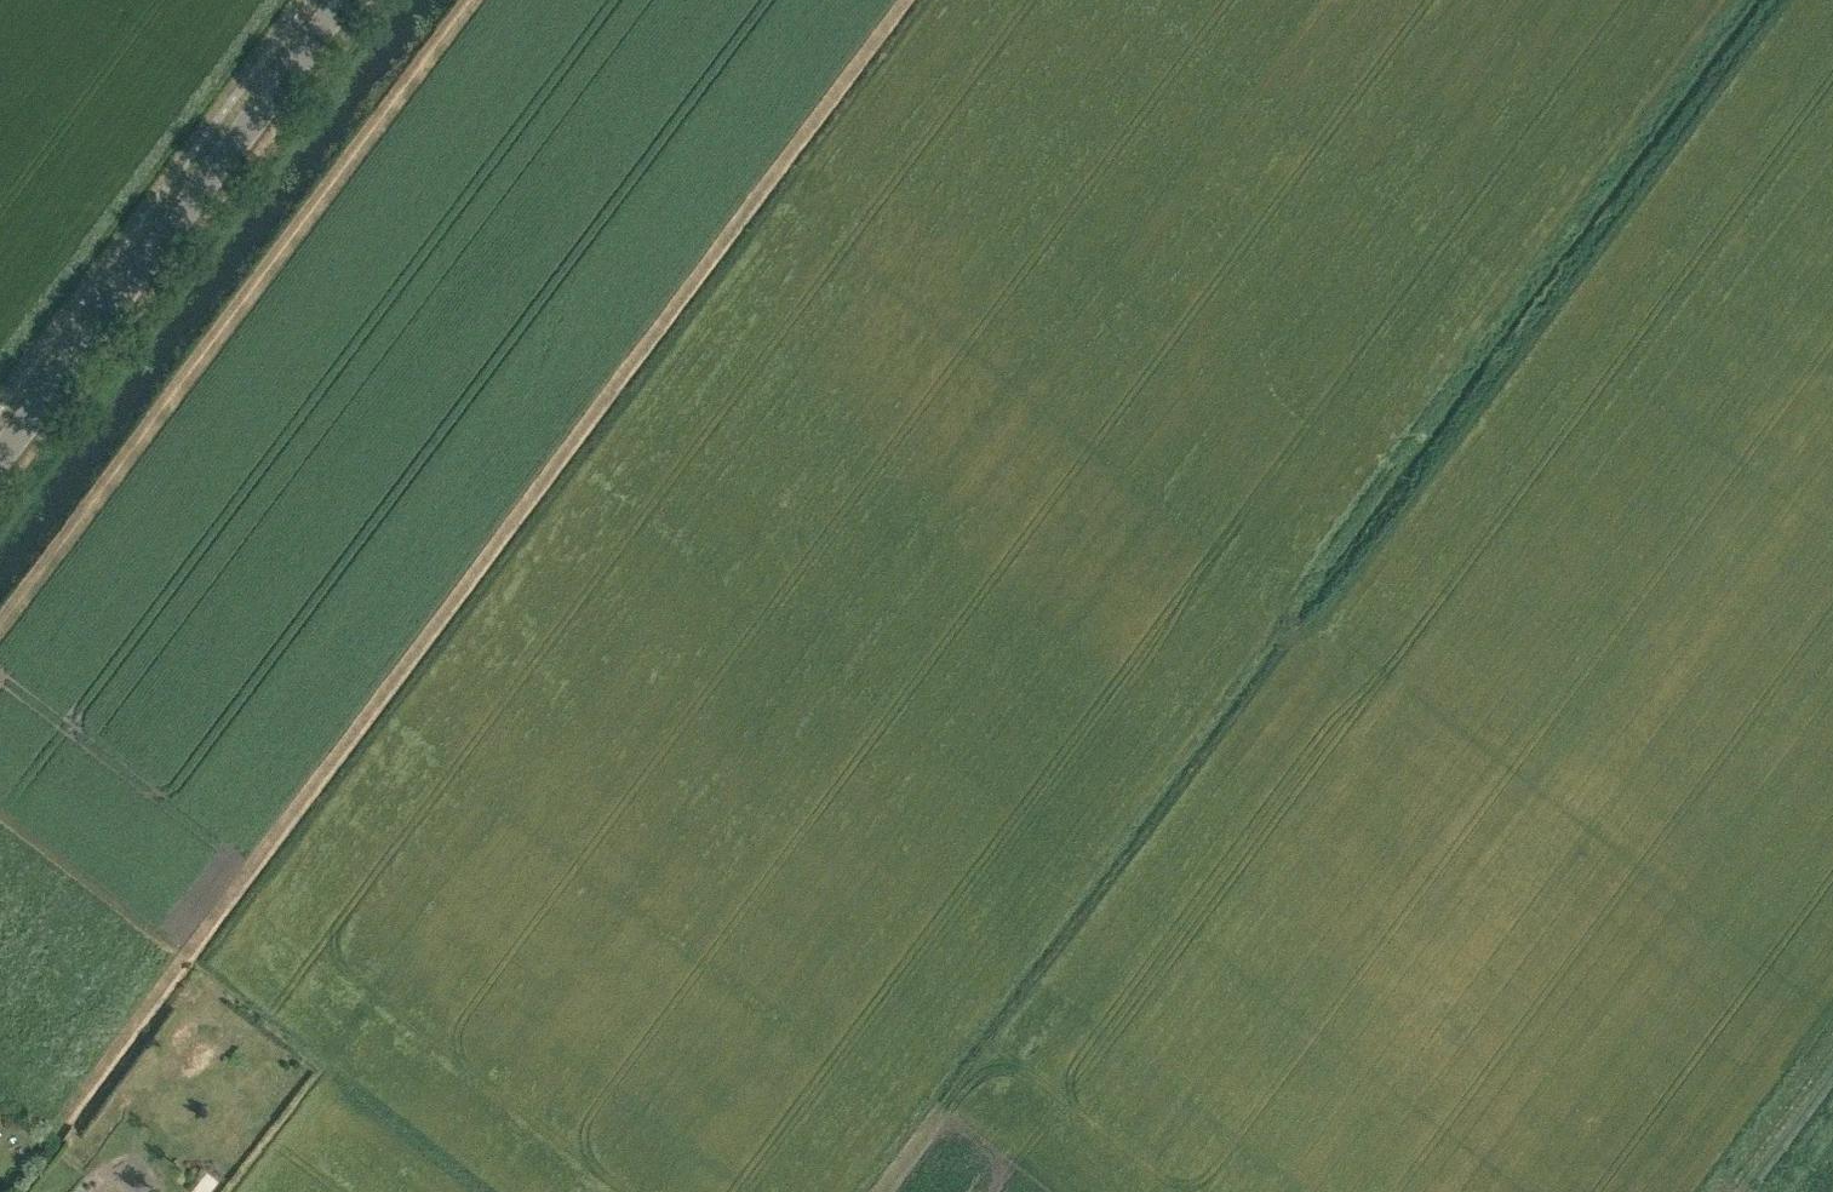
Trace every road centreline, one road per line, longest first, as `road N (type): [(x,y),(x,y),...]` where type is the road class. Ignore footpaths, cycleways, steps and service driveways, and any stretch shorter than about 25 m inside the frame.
road 1 (tertiary): [(0,455),(342,0)]

